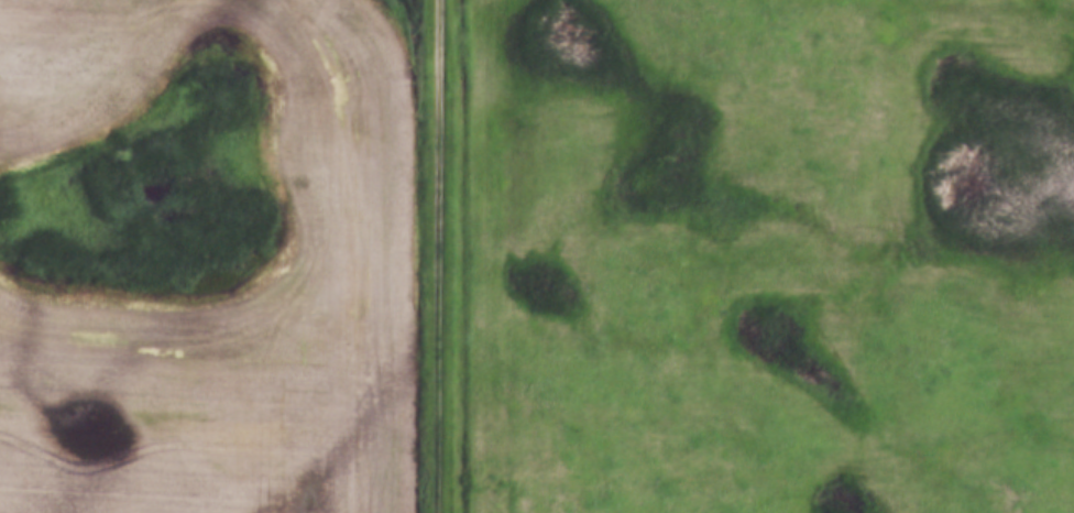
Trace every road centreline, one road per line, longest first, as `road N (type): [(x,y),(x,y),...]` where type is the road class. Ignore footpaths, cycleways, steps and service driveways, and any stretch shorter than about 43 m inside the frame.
road 1 (track): [(435,512),(436,0)]

